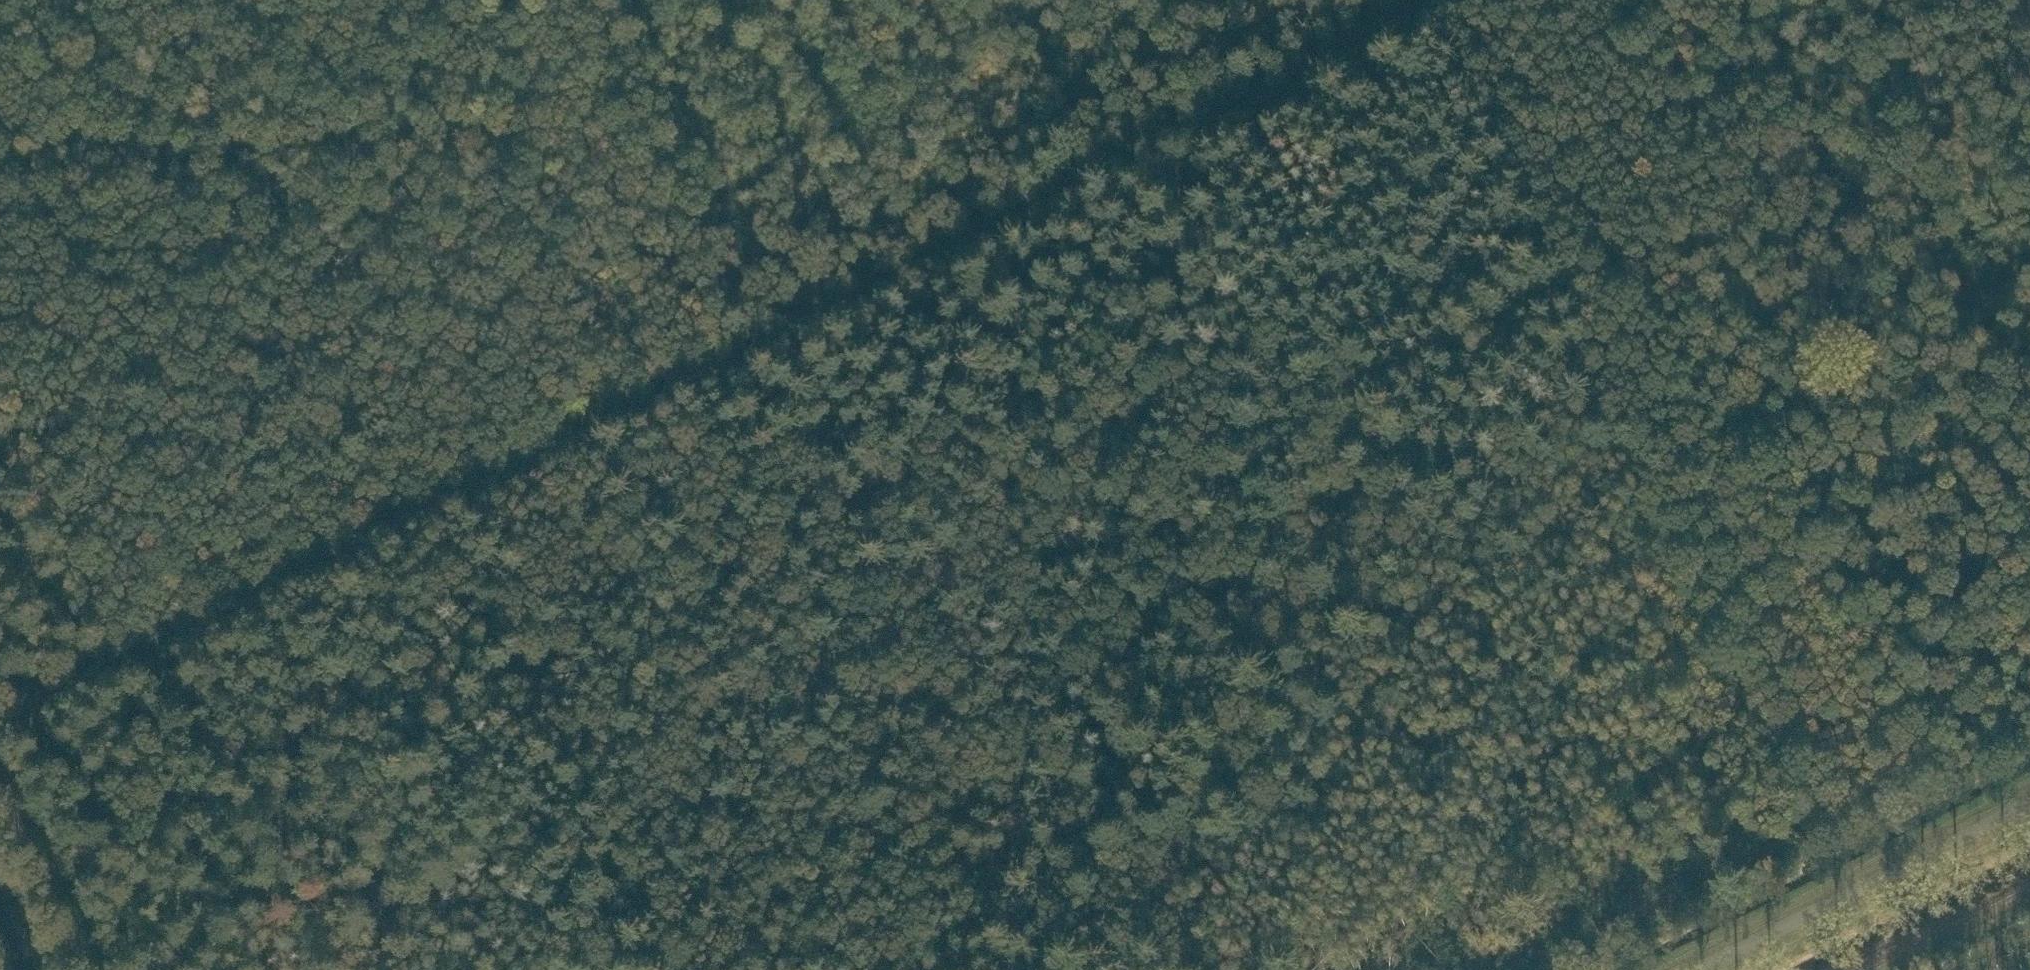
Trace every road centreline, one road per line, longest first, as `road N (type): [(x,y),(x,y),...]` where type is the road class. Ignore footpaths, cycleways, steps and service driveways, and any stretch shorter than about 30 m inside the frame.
road 1 (unclassified): [(1701,969),(2029,805)]

